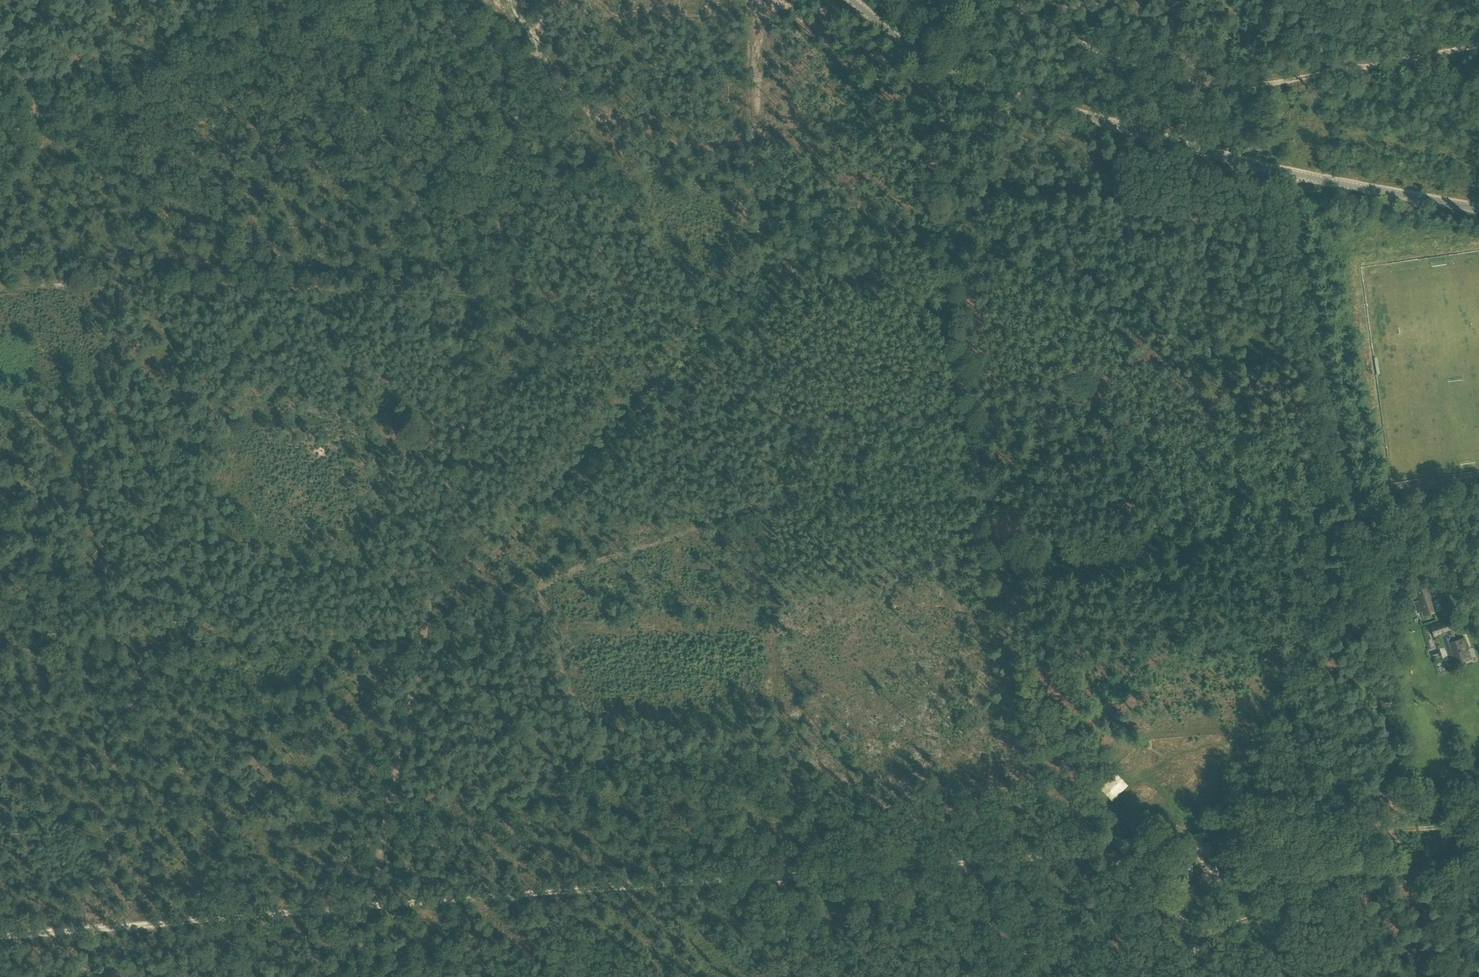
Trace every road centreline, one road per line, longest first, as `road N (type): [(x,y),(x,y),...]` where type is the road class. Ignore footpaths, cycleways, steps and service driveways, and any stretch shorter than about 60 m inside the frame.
road 1 (track): [(0,933),(535,889),(1124,856),(1167,809),(1263,804),(1319,836),(1478,824)]
road 2 (track): [(123,923),(510,542),(586,444),(759,274),(759,233),(752,226)]
road 3 (tertiary): [(1478,210),(1308,179),(976,84),(930,61),(852,0)]
road 4 (track): [(1008,0),(1119,60),(1217,86),(1258,86),(1478,44)]

